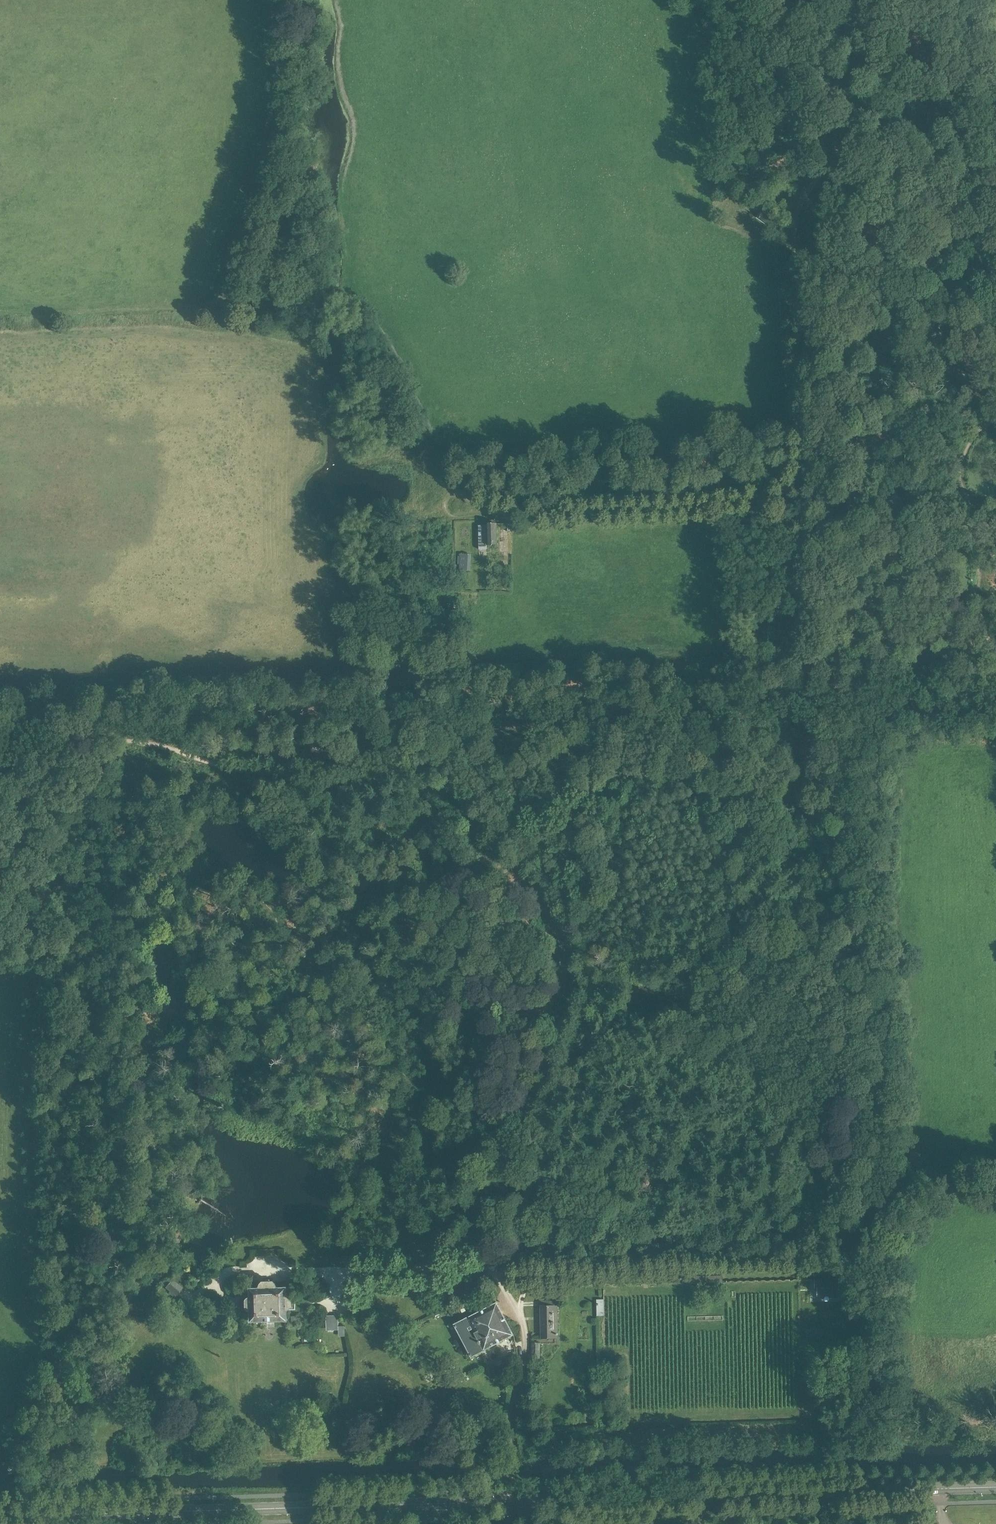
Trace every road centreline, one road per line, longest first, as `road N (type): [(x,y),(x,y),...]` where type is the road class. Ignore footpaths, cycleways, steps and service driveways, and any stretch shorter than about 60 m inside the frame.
road 1 (track): [(0,764),(62,746),(109,745),(298,772),(462,732),(890,710)]
road 2 (track): [(898,0),(844,69),(825,136),(824,172),(800,205),(795,284),(802,416),(811,444),(787,490),(728,502),(574,509),(475,511),(467,500)]
road 3 (track): [(494,1256),(504,1181),(542,1086),(544,1032),(567,954),(550,895),(493,837),(457,749),(440,739)]
road 4 (tertiary): [(517,1504),(0,1516)]
road 5 (tertiary): [(995,1489),(517,1504)]
road 6 (track): [(995,1174),(930,1184),(859,1230),(561,1251)]
road 7 (track): [(275,0),(280,122),(223,336)]
road 8 (unclassified): [(494,1256),(486,1263),(519,1305),(526,1329),(517,1504)]

